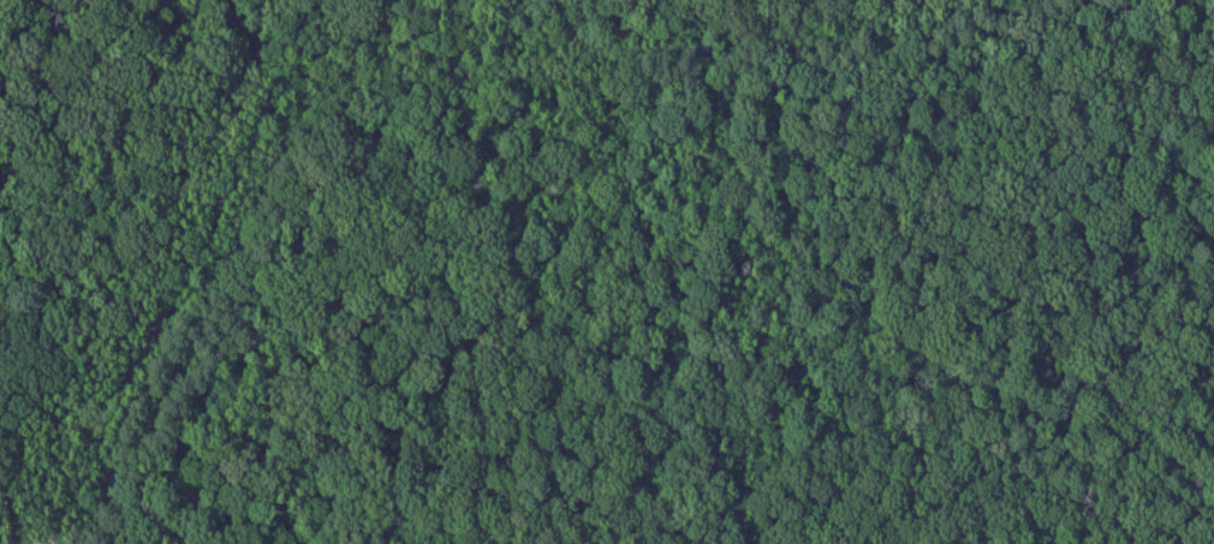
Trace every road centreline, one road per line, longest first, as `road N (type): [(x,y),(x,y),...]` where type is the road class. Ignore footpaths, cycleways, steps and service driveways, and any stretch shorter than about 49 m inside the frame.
road 1 (track): [(940,0),(869,16),(435,55),(304,77),(285,91),(203,227),(45,543)]

